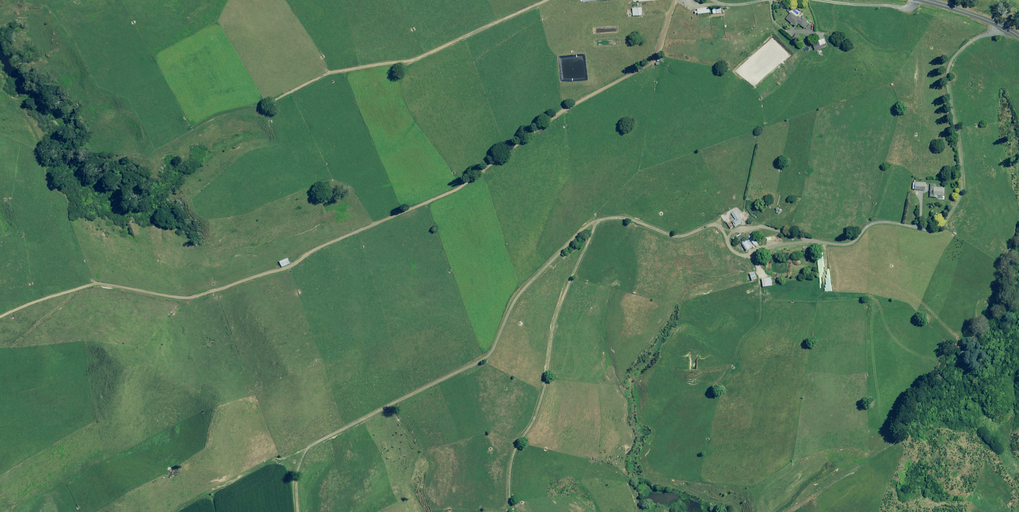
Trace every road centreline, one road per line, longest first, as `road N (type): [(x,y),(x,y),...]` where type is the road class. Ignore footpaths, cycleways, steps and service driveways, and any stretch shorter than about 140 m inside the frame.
road 1 (track): [(0,317),(95,284),(194,297),(294,265),(450,193),(564,111),(655,61),(675,0)]
road 2 (track): [(298,511),(297,474),(310,446),(491,353),(523,288),(588,224),(617,217),(671,236),(709,225),(723,231)]
road 3 (track): [(598,220),(558,306),(535,419),(510,464),(509,507)]
road 4 (track): [(547,0),(413,60),(329,73),(279,99)]

